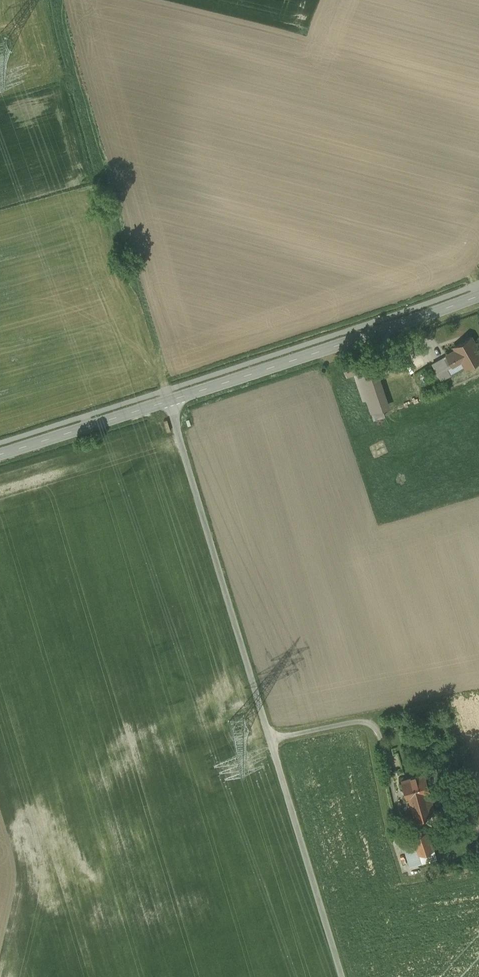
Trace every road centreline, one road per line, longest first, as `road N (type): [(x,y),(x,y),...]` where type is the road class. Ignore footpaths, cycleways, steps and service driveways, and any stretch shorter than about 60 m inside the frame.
road 1 (unclassified): [(342,976),(169,400)]
road 2 (tertiary): [(478,296),(169,400)]
road 3 (tertiary): [(169,400),(0,454)]

